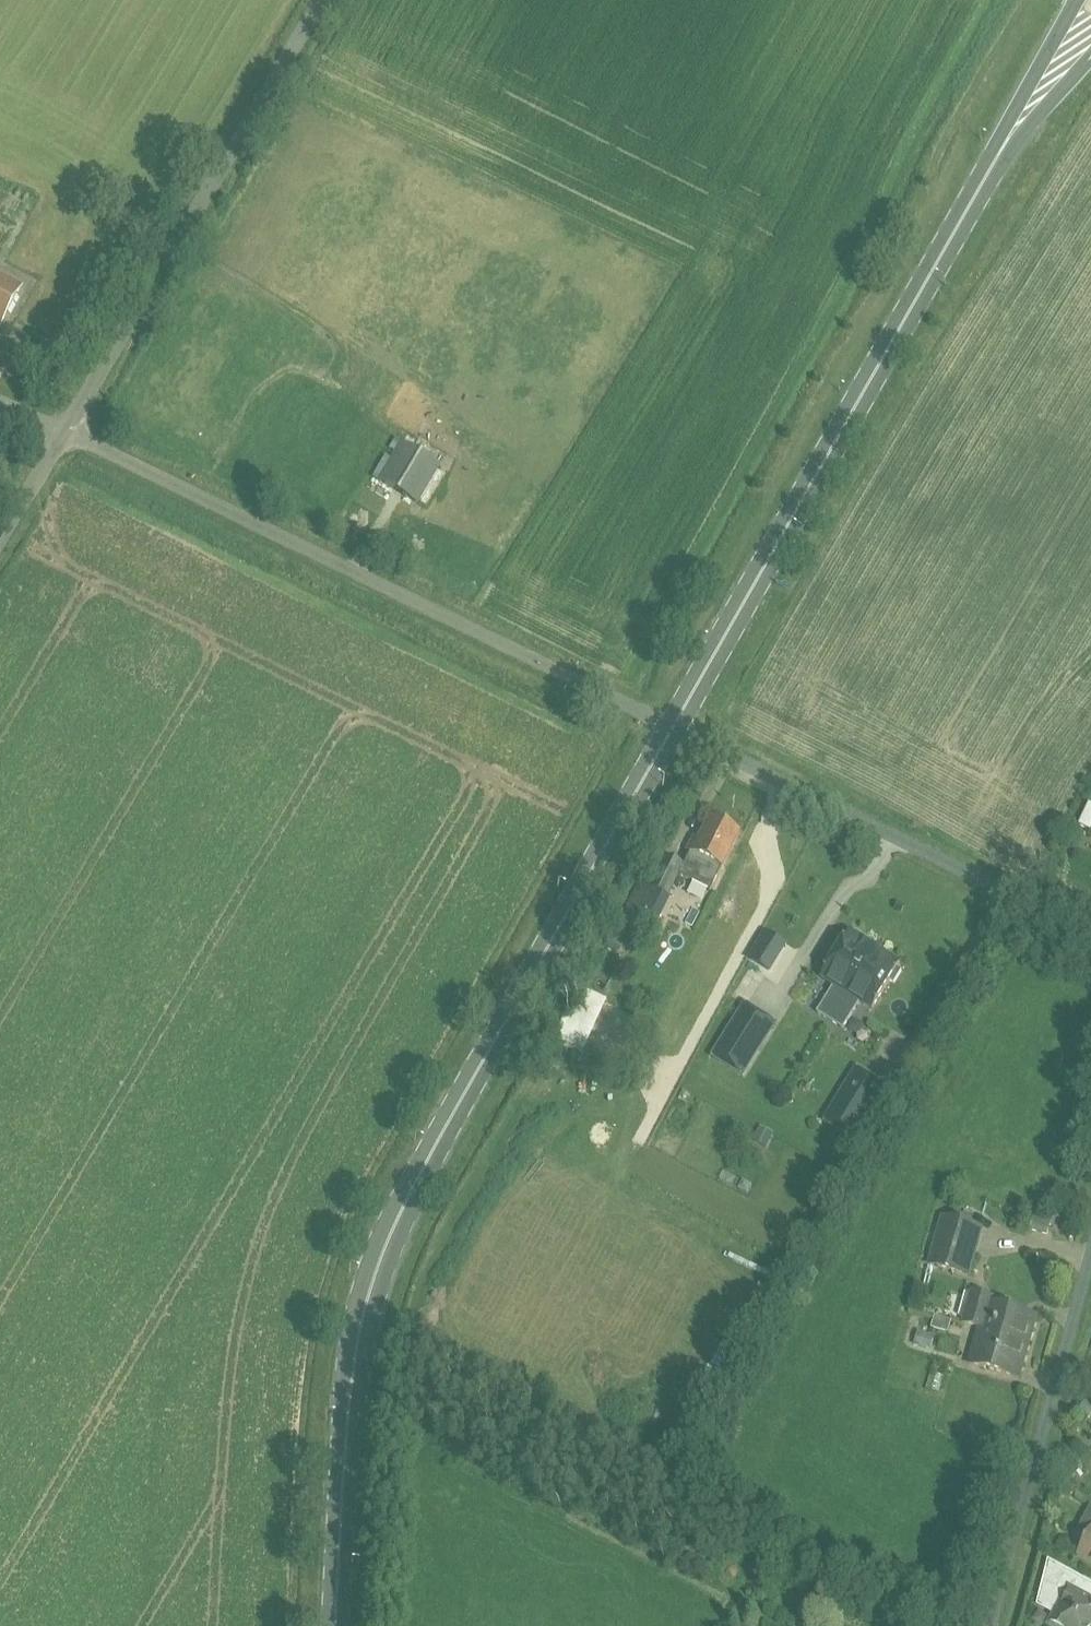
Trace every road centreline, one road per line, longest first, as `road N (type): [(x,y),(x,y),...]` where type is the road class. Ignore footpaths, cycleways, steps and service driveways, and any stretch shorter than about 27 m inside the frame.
road 1 (secondary): [(330,1625),(349,1390),(361,1318),(390,1240),(435,1145),(673,725)]
road 2 (unclassified): [(673,725),(69,432)]
road 3 (secondary): [(673,725),(996,159)]
road 4 (unclassified): [(69,432),(322,0)]
road 5 (residential): [(1090,933),(673,725)]
road 6 (residential): [(991,1625),(1090,1253)]
road 7 (secondary): [(1075,0),(996,159)]
road 8 (secondary): [(996,159),(1090,56)]
road 9 (unclassified): [(0,546),(69,432)]

